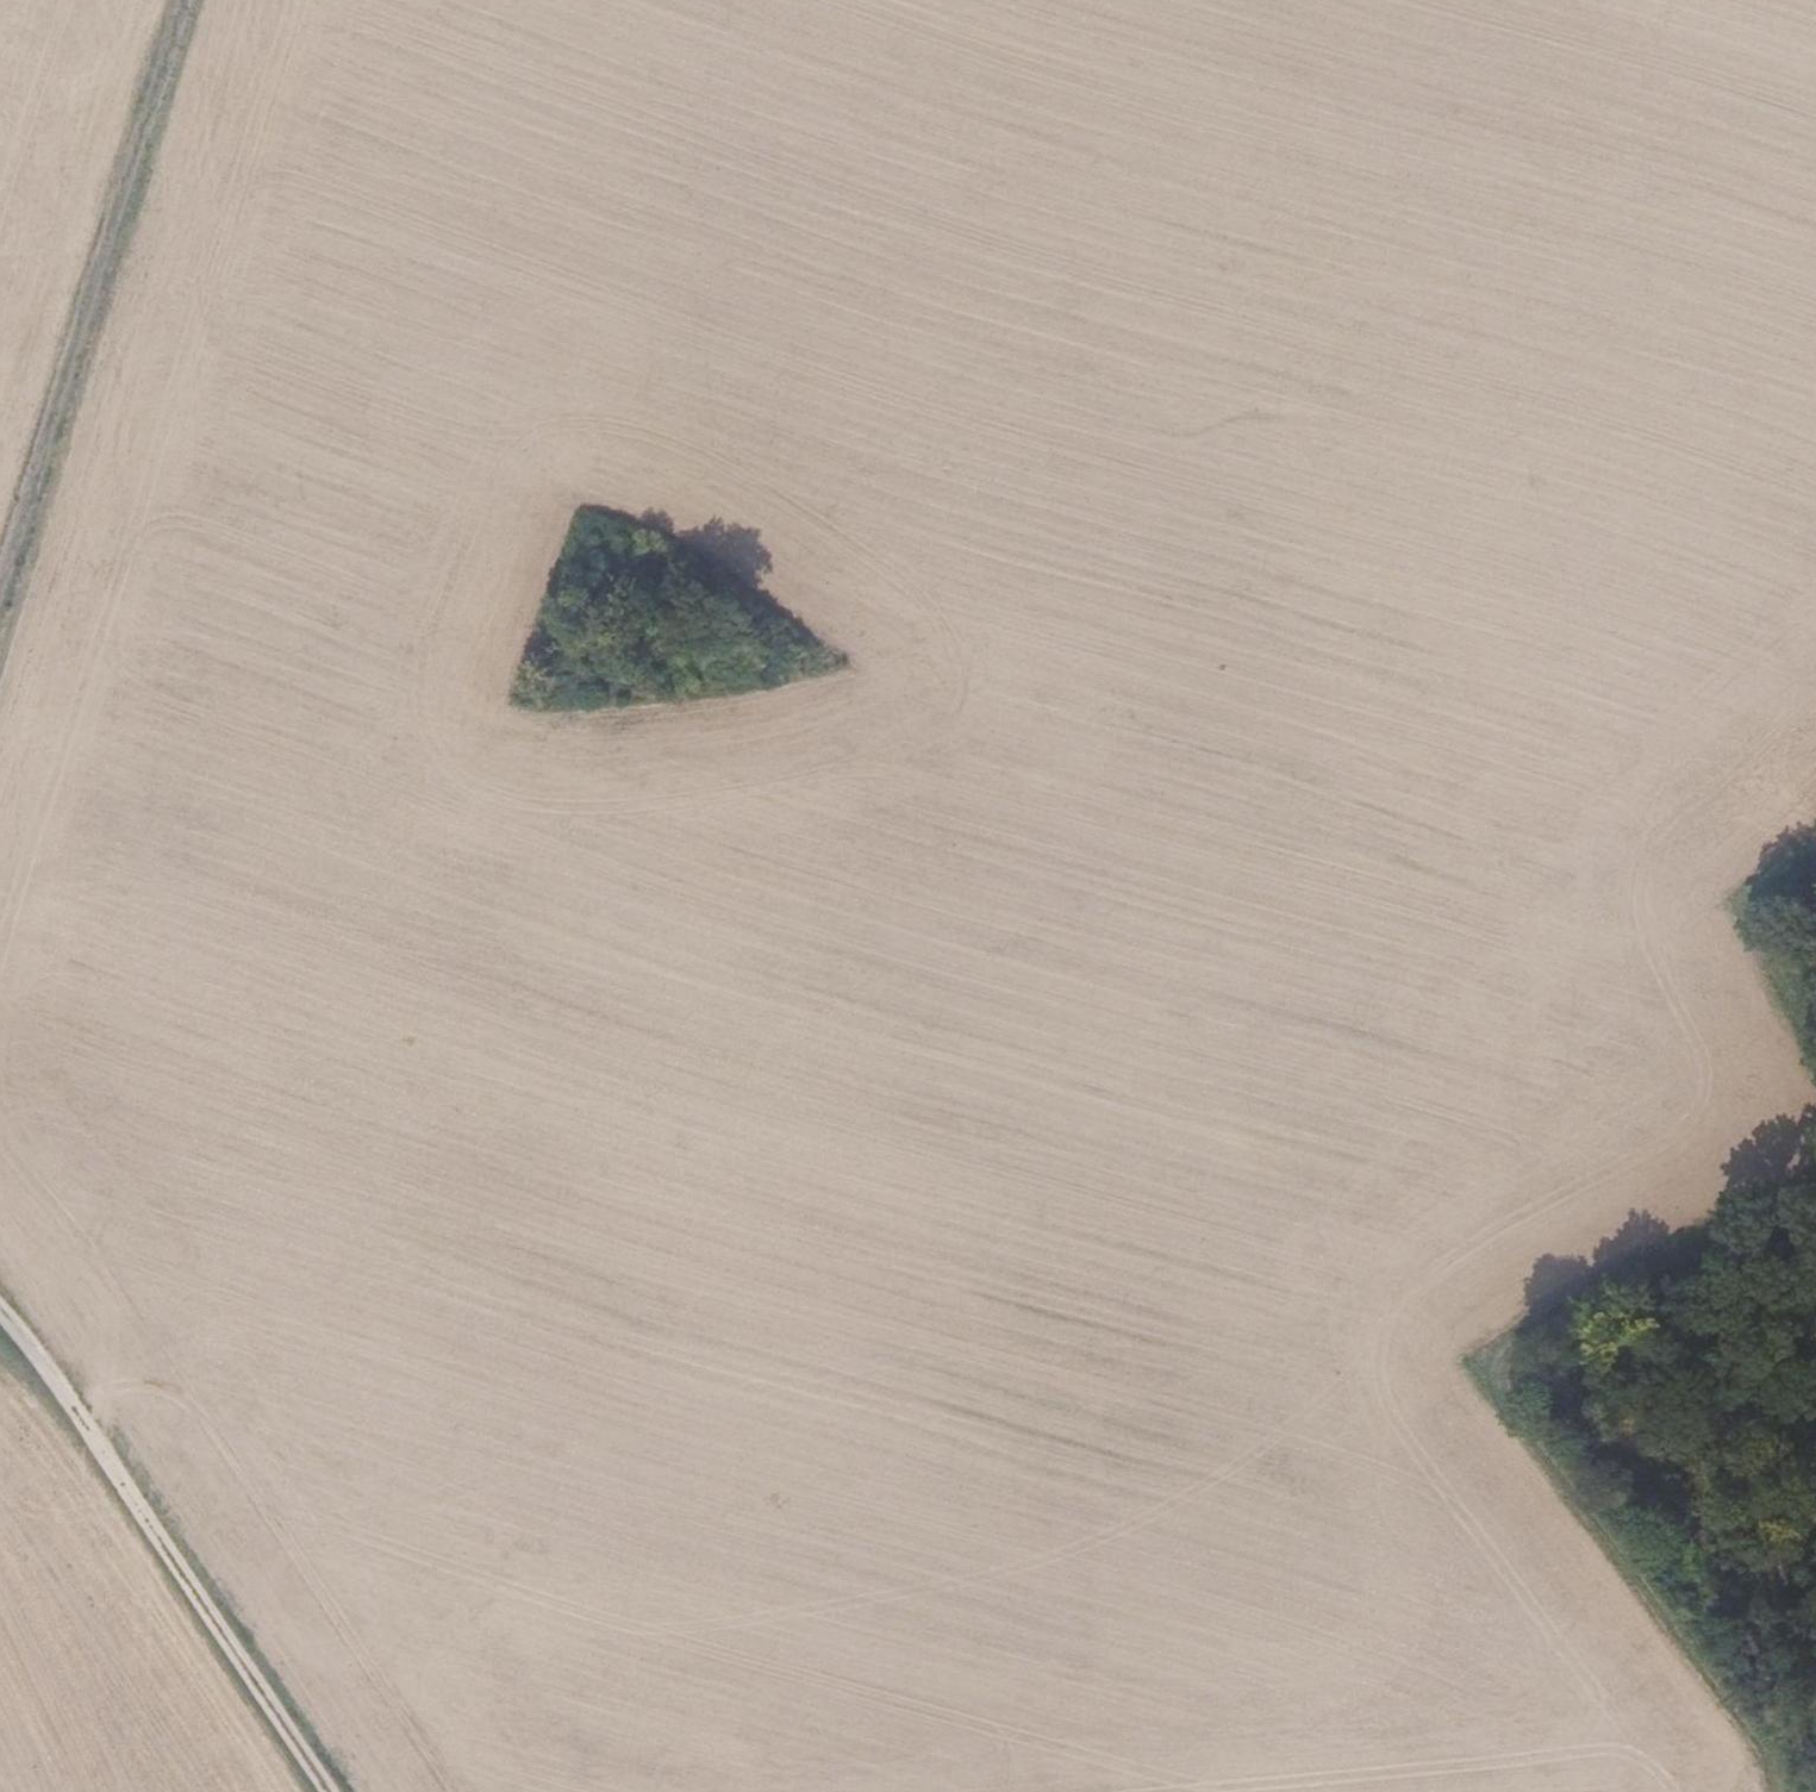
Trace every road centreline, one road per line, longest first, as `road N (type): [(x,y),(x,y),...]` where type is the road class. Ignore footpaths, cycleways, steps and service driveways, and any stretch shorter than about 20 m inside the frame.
road 1 (track): [(0,604),(190,0)]
road 2 (track): [(0,1328),(87,1419),(335,1791)]

